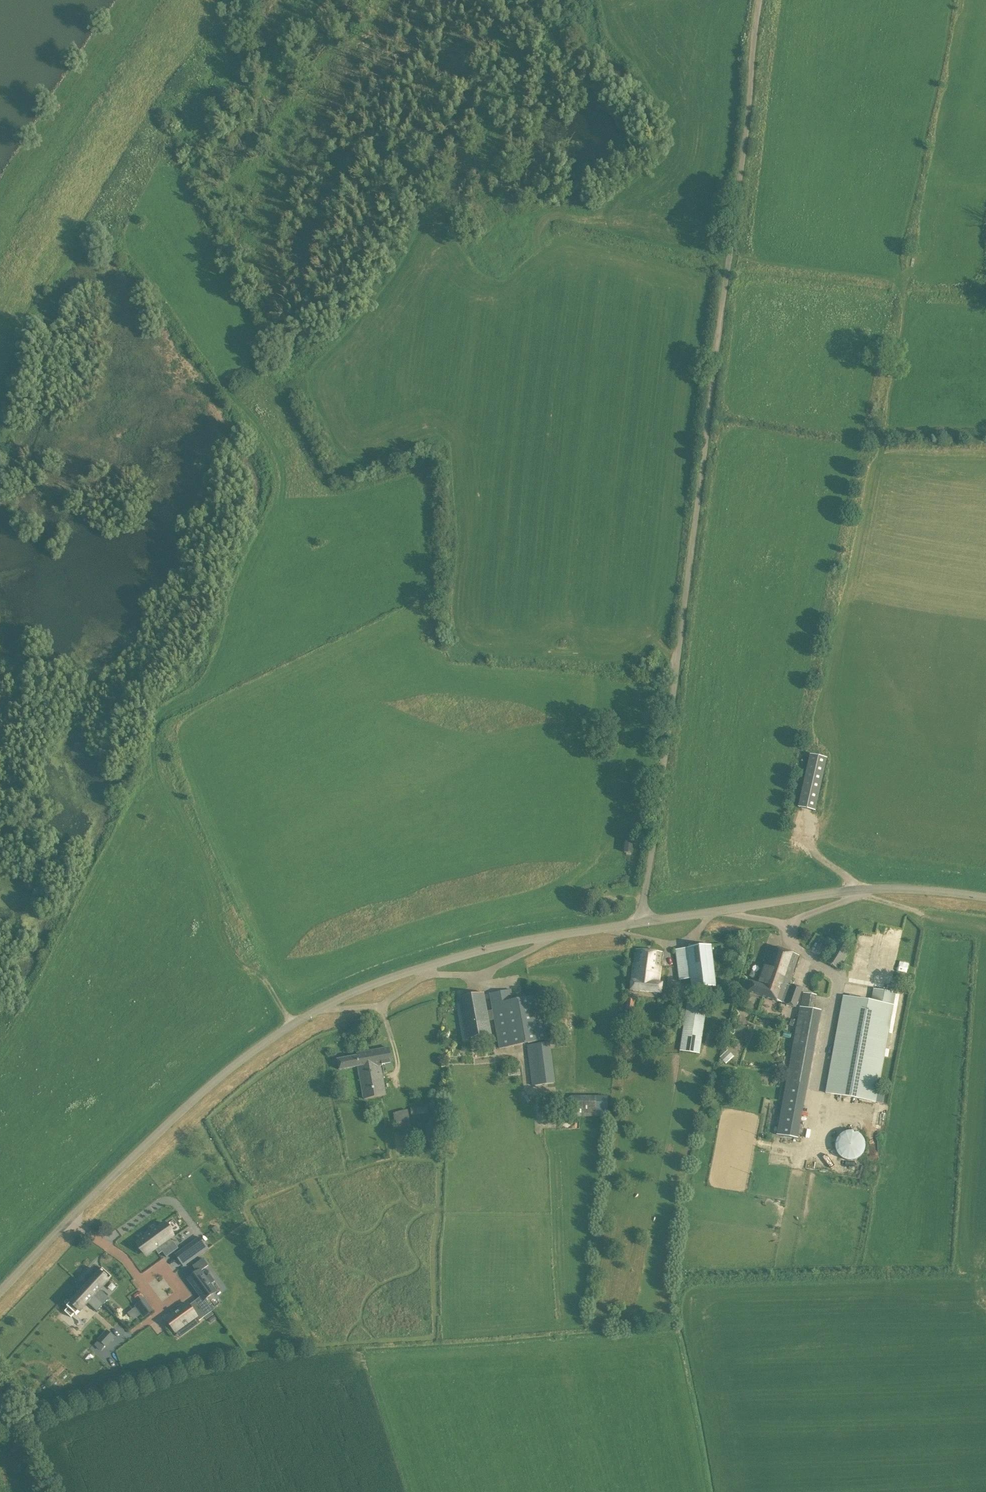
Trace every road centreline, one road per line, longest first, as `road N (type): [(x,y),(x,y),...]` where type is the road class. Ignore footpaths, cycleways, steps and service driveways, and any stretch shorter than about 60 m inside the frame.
road 1 (unclassified): [(639,922),(761,0)]
road 2 (unclassified): [(0,1292),(241,1057),(292,1022),(477,950),(639,922)]
road 3 (unclassified): [(639,922),(861,889),(985,898)]

